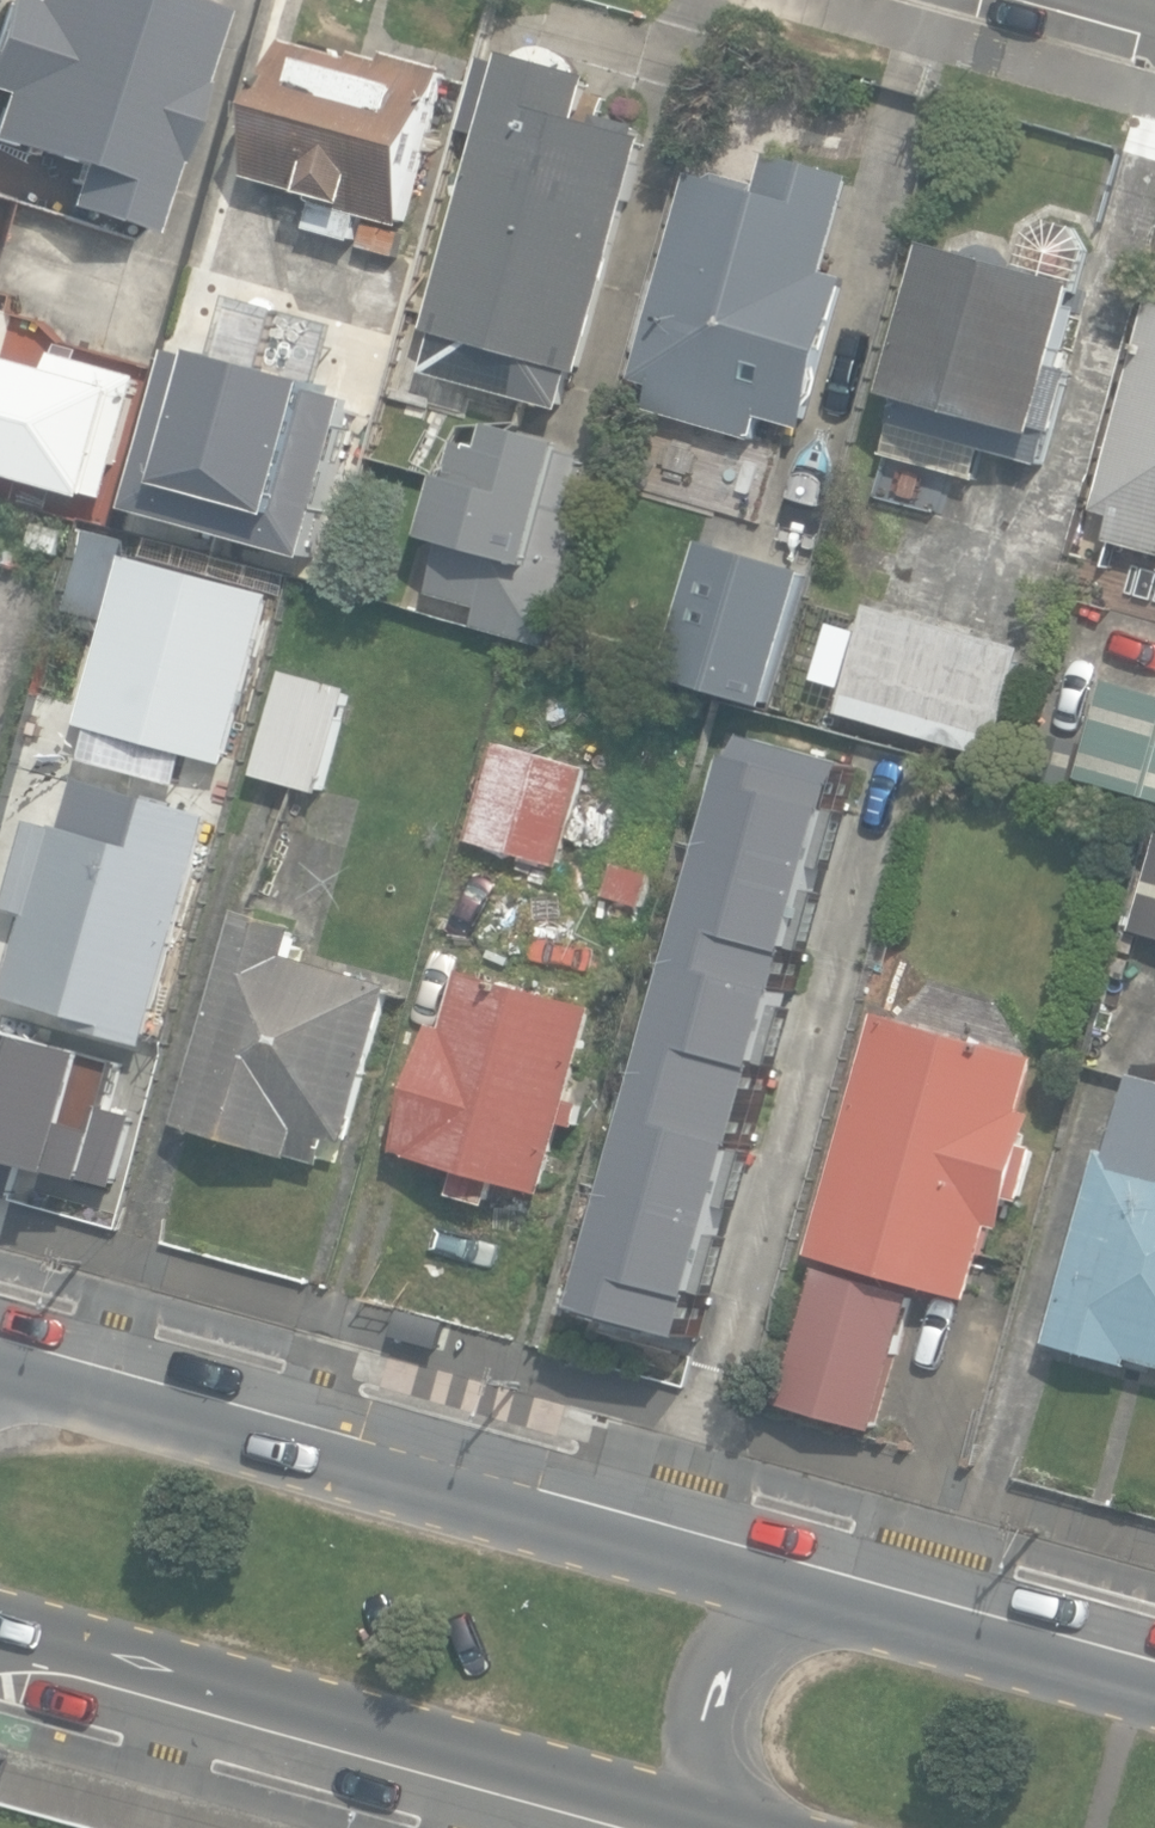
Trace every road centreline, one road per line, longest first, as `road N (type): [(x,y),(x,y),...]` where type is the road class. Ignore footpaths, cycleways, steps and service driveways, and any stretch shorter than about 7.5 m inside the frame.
road 1 (secondary): [(0,1368),(803,1581)]
road 2 (secondary): [(659,1827),(0,1643)]
road 3 (secondary): [(803,1581),(1154,1679)]
road 4 (secondary): [(722,1827),(706,1767),(711,1698),(739,1637),(803,1581)]

